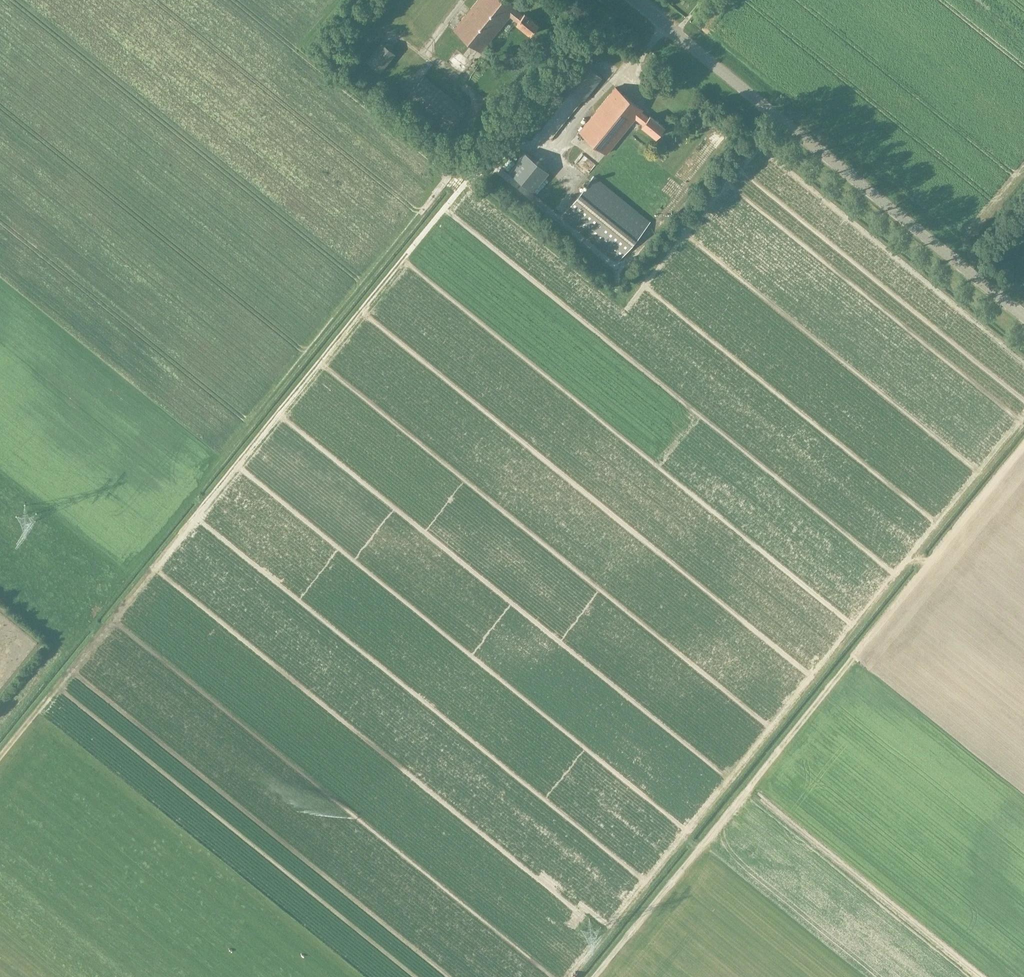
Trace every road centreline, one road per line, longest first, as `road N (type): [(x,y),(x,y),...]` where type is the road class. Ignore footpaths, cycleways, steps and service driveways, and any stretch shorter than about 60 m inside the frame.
road 1 (secondary): [(1023,317),(634,0)]

